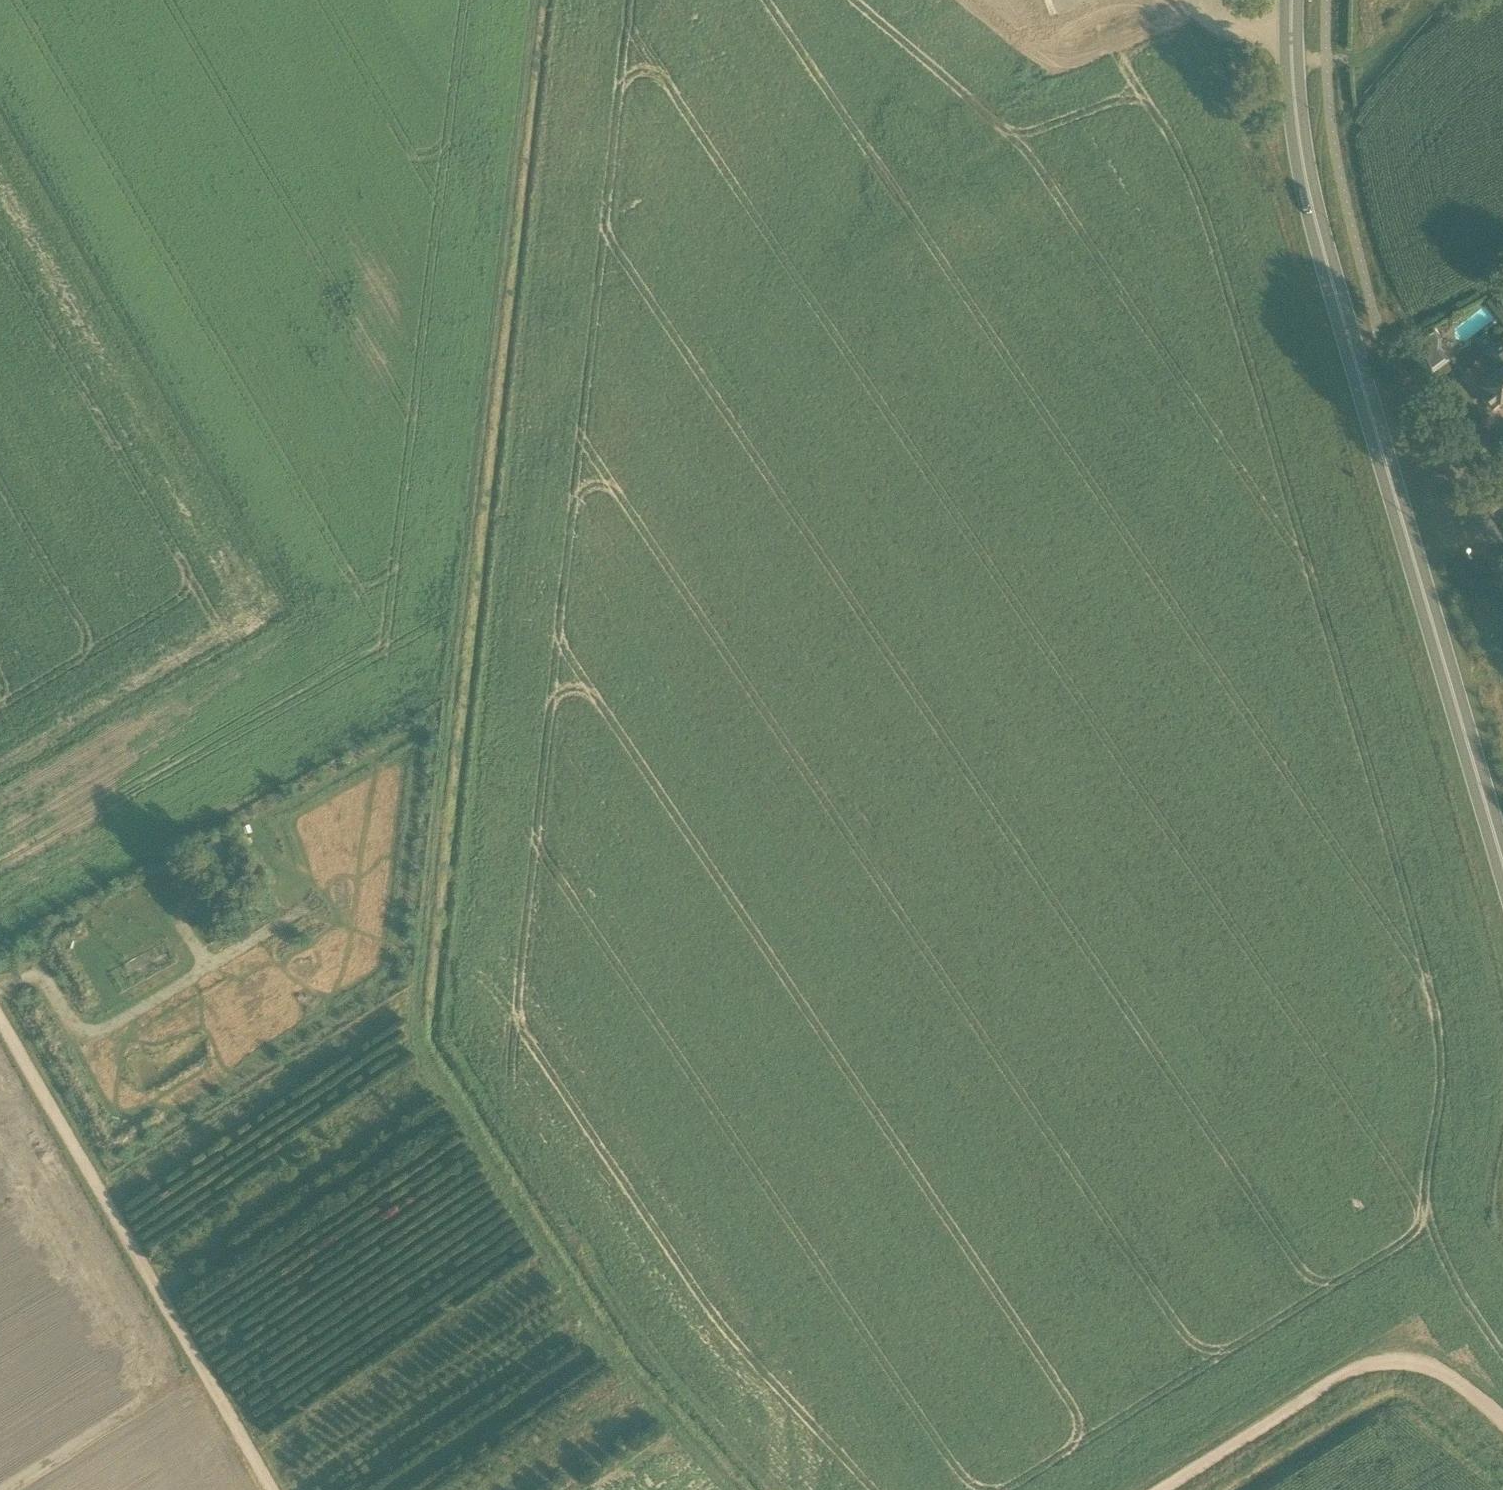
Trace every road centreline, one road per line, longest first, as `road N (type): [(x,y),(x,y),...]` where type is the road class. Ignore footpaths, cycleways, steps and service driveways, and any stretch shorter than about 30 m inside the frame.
road 1 (tertiary): [(1502,860),(1328,255),(1303,153),(1294,0)]
road 2 (track): [(267,1489),(0,1029)]
road 3 (track): [(1502,1430),(1414,1362),(1366,1364),(1164,1489)]

